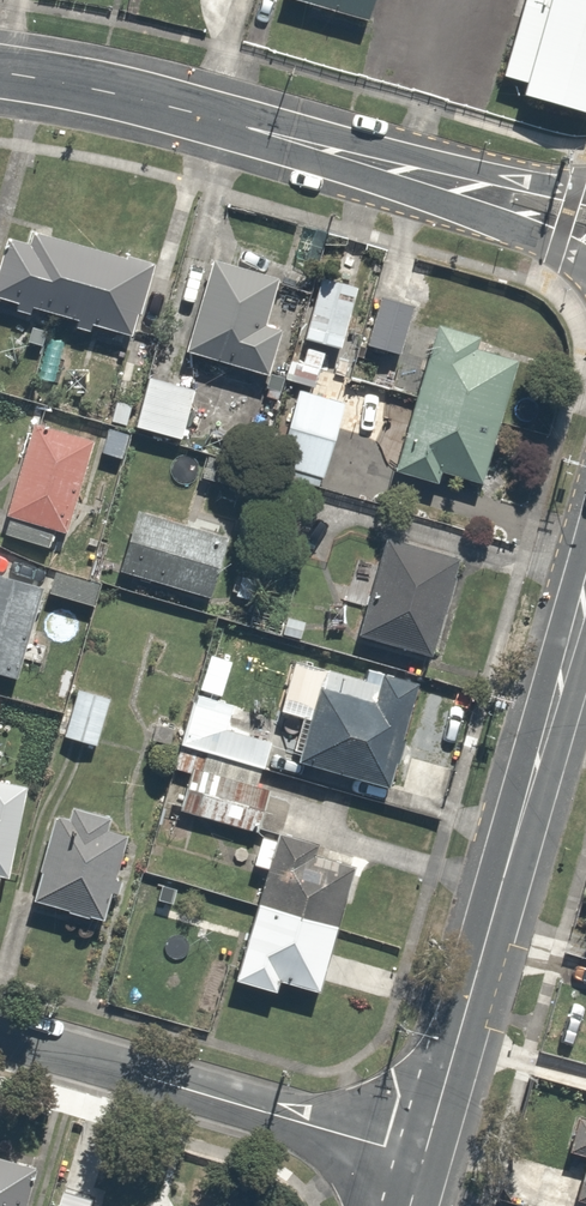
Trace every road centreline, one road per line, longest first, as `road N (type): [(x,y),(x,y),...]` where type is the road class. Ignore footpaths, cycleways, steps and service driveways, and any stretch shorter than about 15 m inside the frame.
road 1 (residential): [(585,220),(186,111),(0,73)]
road 2 (secondary): [(423,1160),(585,596)]
road 3 (residential): [(0,1037),(423,1160)]

